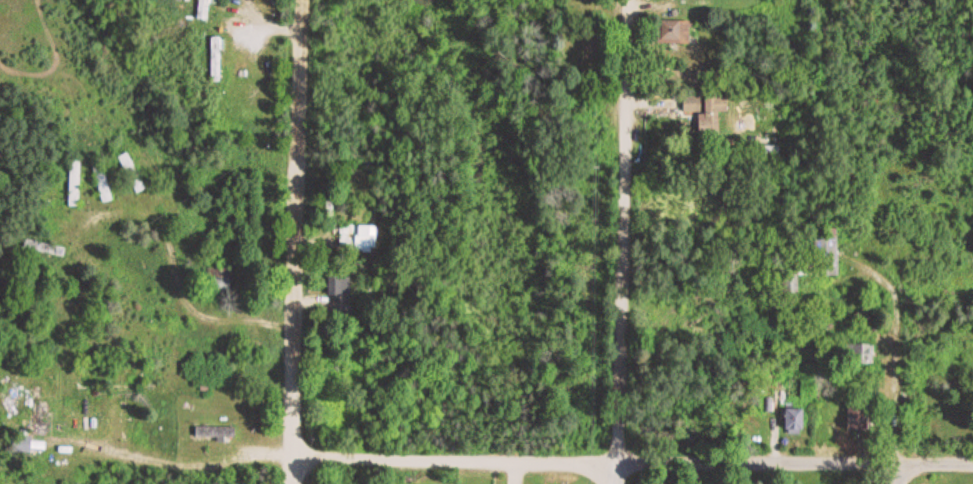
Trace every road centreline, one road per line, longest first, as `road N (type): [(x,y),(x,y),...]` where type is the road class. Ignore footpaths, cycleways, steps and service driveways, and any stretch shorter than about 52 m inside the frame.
road 1 (residential): [(972,462),(289,454)]
road 2 (residential): [(289,483),(300,0)]
road 3 (residential): [(612,483),(618,0)]
road 4 (residential): [(894,483),(894,351)]

